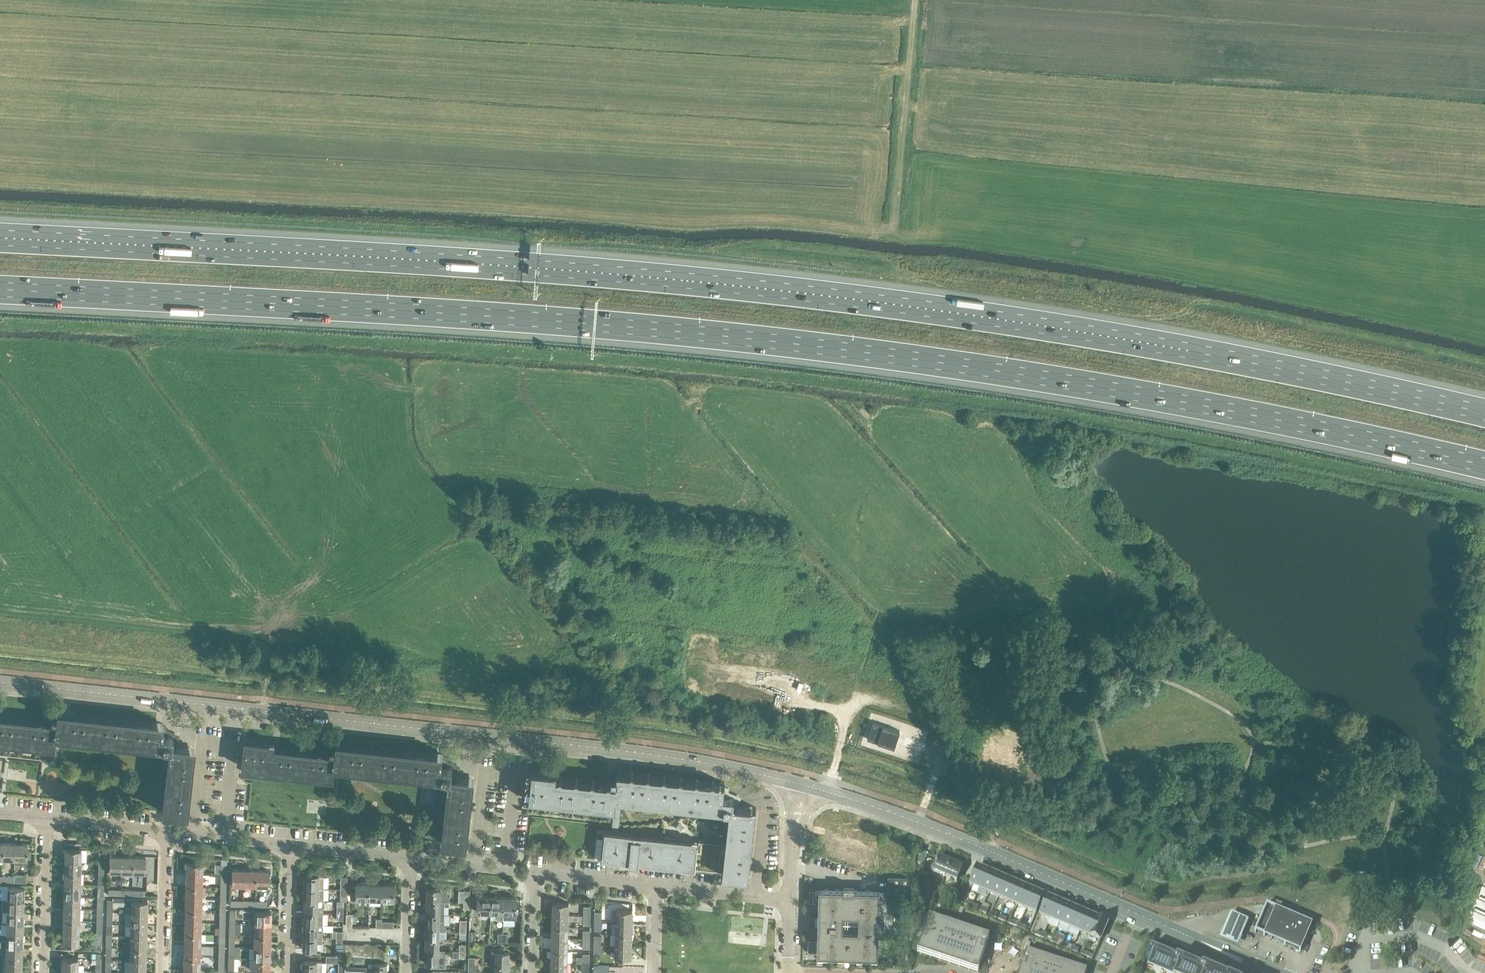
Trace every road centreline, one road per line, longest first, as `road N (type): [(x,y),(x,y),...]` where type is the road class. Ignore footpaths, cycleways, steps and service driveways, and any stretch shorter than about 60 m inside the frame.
road 1 (motorway): [(0,288),(749,337),(1046,376),(1484,463)]
road 2 (motorway): [(1484,411),(1084,330),(750,286),(0,236)]
road 3 (secondary): [(805,787),(739,767),(609,748),(0,684)]
road 4 (secondary): [(1277,972),(923,824),(805,787)]
road 5 (track): [(894,222),(915,0)]
road 6 (residential): [(475,864),(485,773),(516,777),(505,870)]
road 7 (residential): [(193,832),(204,744),(234,747),(226,834)]
road 8 (residential): [(42,972),(47,816)]
road 9 (residential): [(166,972),(173,834)]
road 10 (residential): [(173,834),(47,816)]
road 11 (residential): [(287,972),(290,845)]
road 12 (residential): [(658,889),(536,876)]
road 13 (residential): [(412,857),(290,845)]

